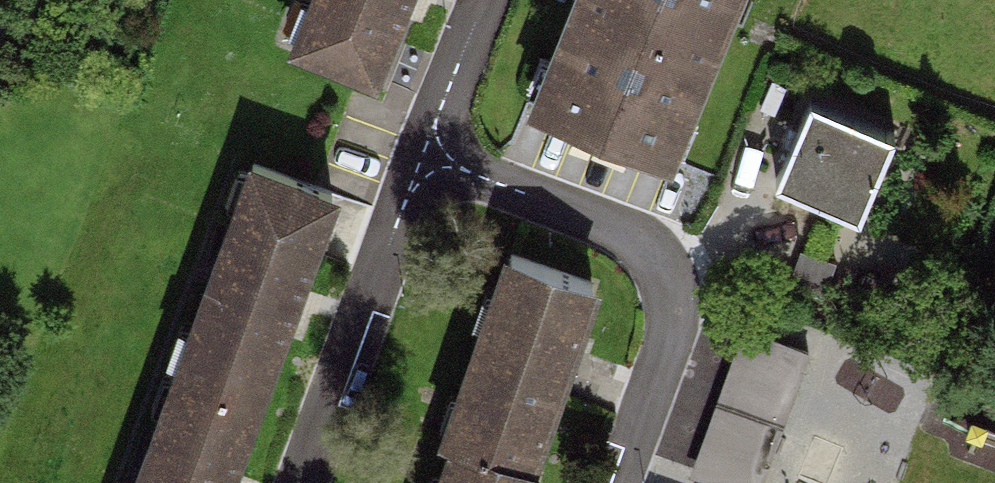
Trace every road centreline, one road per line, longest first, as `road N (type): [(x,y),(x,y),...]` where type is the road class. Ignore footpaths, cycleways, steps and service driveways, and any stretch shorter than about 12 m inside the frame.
road 1 (residential): [(432,155),(590,208),(634,236),(669,314),(608,482)]
road 2 (residential): [(432,155),(313,482)]
road 3 (residential): [(497,0),(432,155)]

